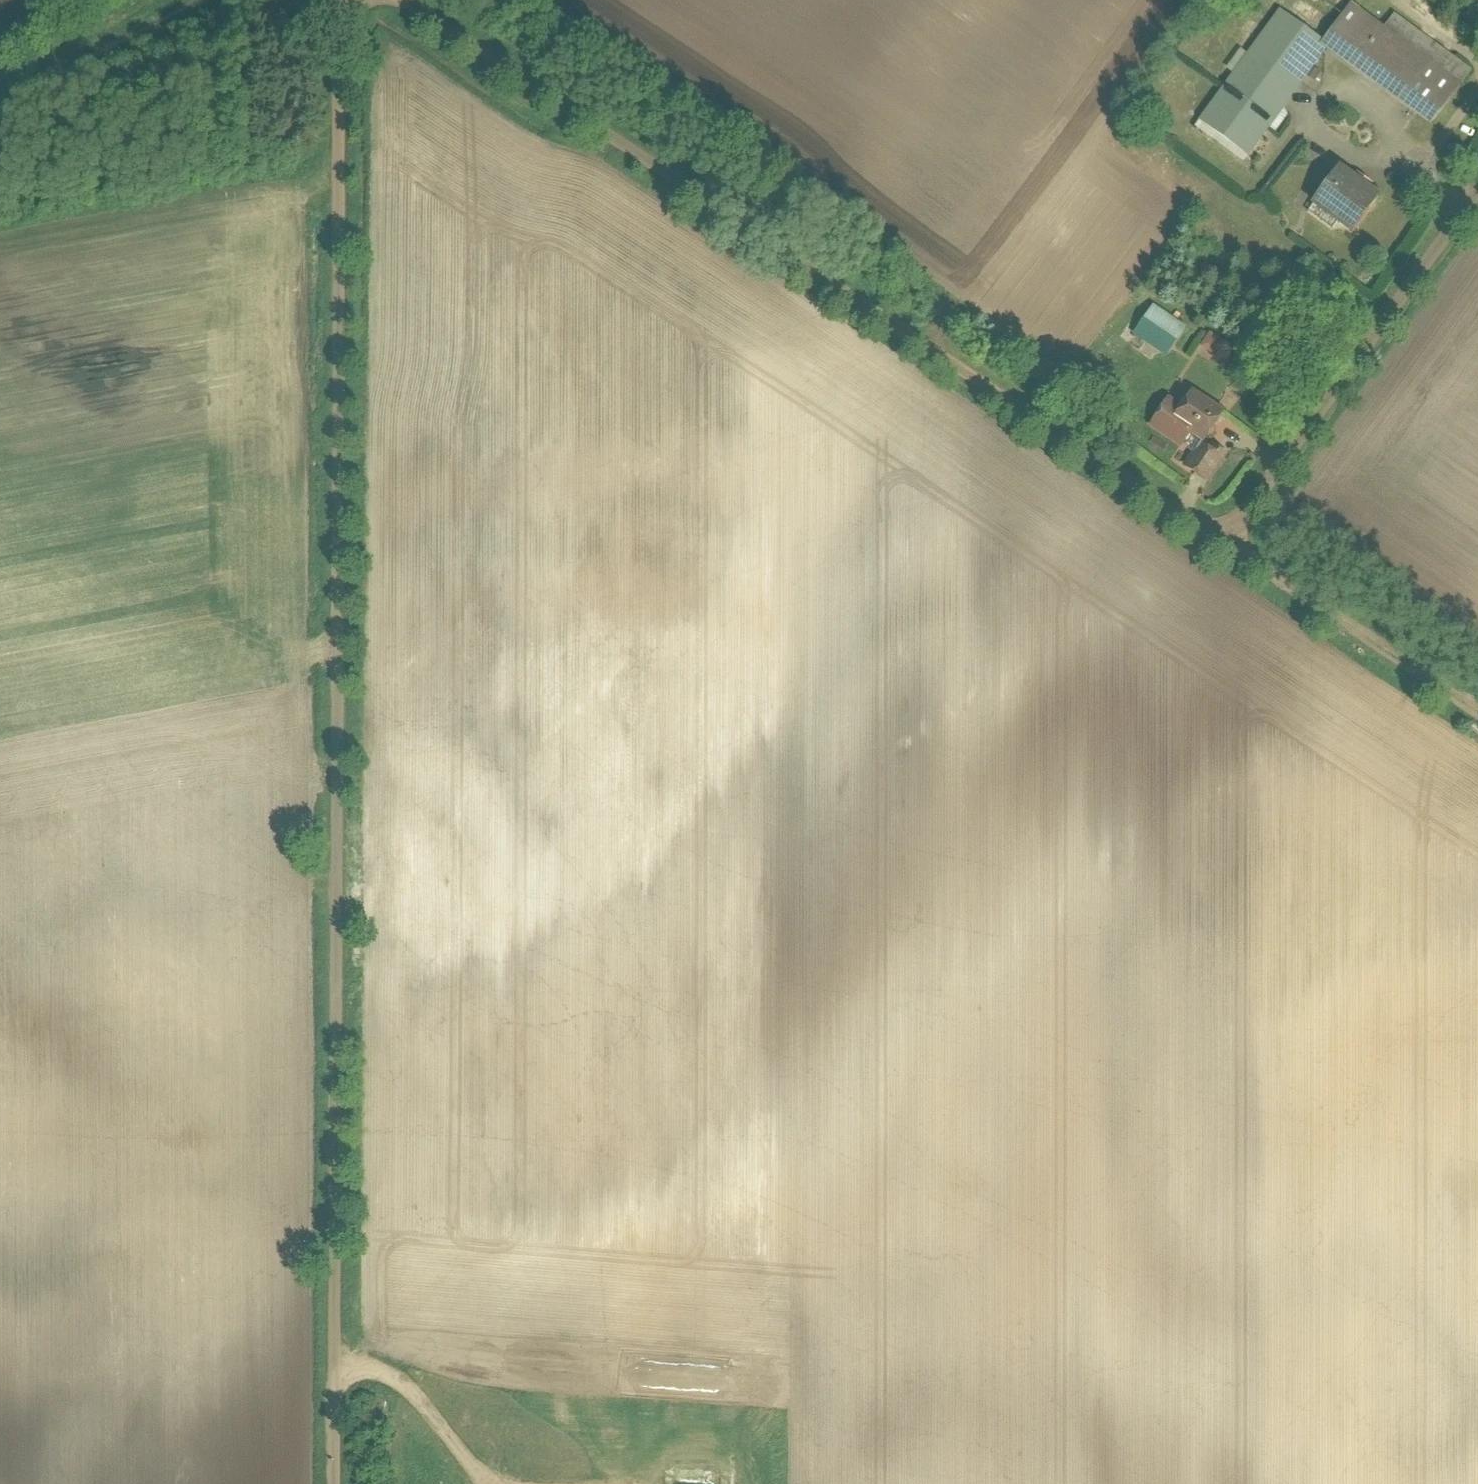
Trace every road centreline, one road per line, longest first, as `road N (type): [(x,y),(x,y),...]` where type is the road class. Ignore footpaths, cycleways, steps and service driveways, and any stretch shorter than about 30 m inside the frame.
road 1 (unclassified): [(366,0),(344,19),(338,50),(333,1483)]
road 2 (unclassified): [(1477,157),(1249,484),(1221,511),(1199,515),(1176,511),(396,0)]
road 3 (track): [(1221,511),(1233,536),(1282,586),(1477,714)]

